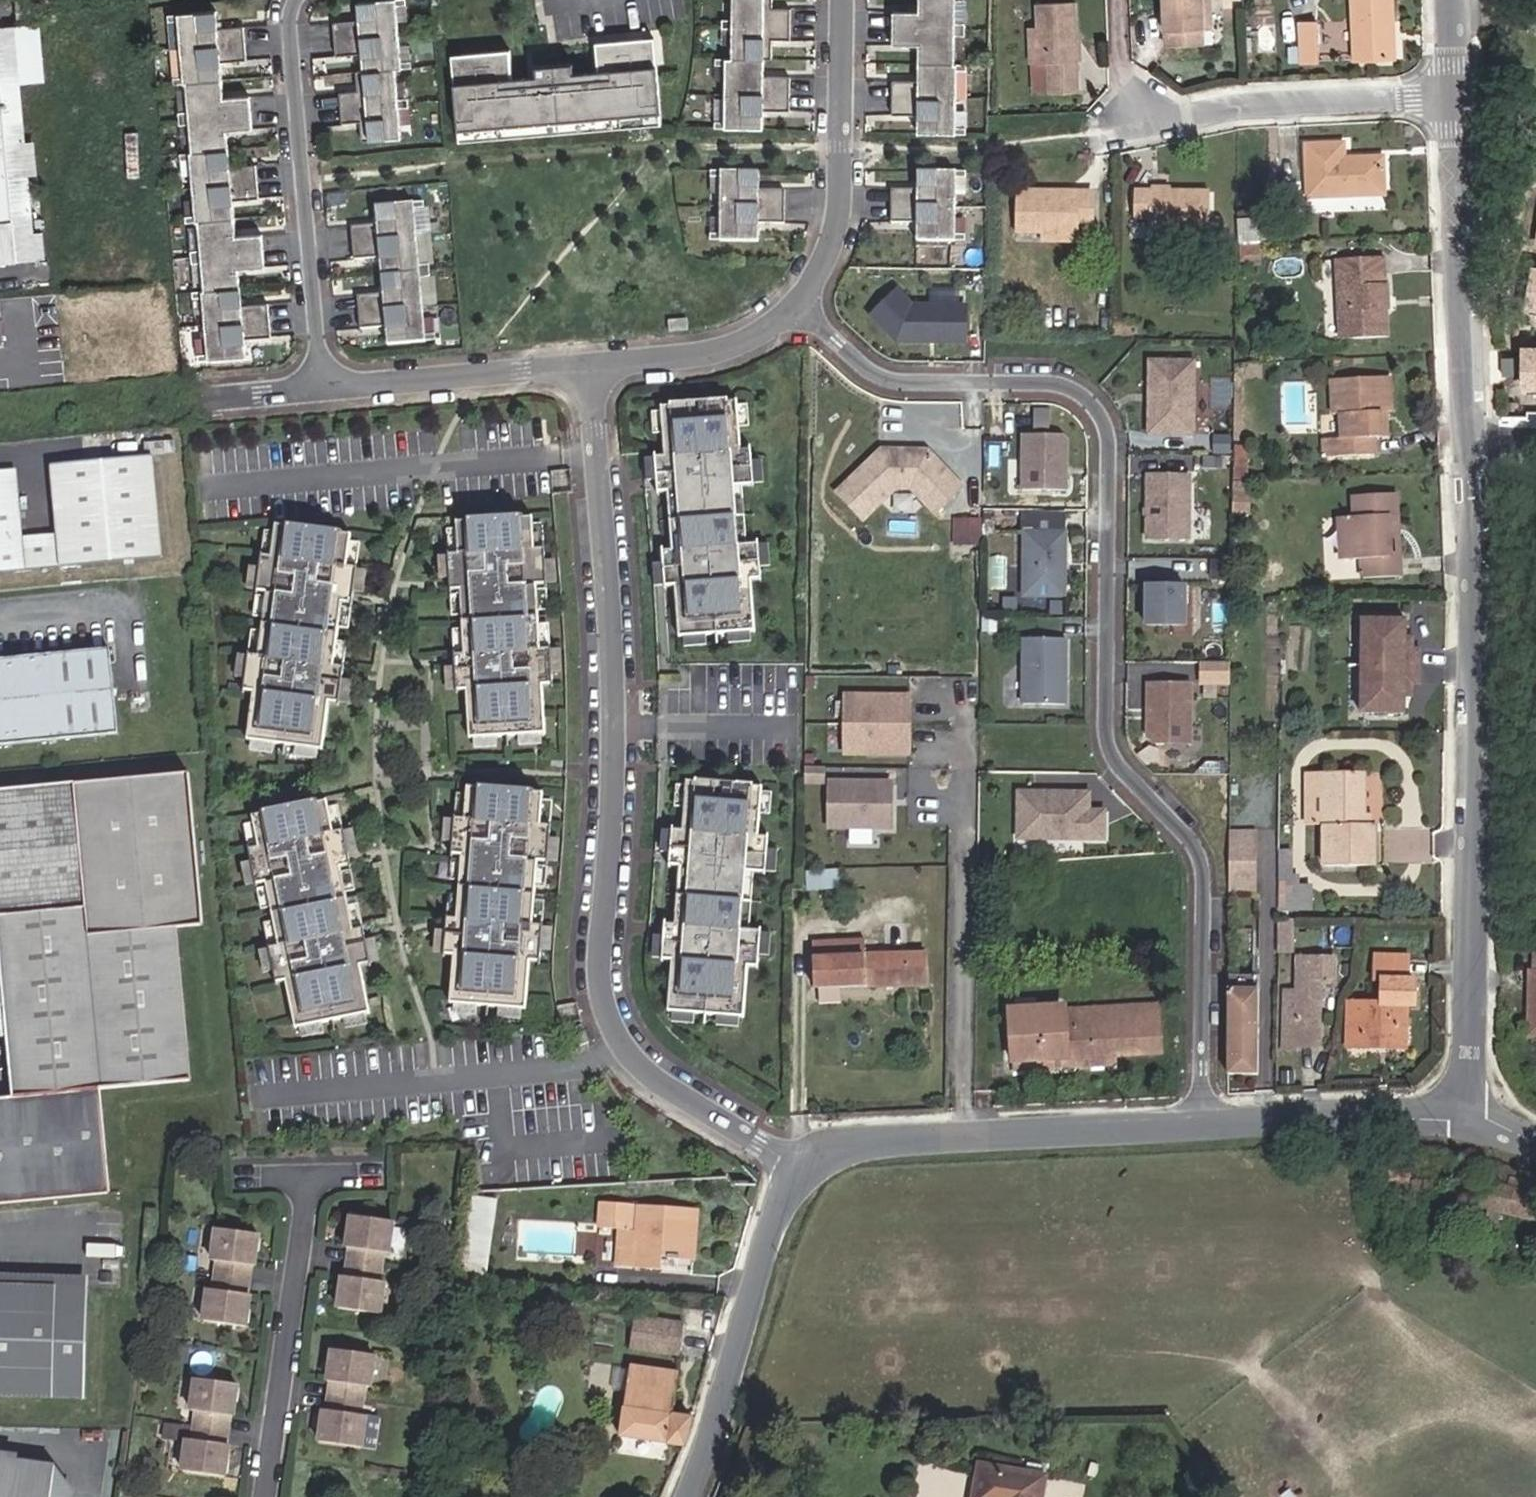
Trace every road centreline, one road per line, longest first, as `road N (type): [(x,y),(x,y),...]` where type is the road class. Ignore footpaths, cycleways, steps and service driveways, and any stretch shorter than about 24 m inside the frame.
road 1 (residential): [(1200,1125),(1205,879),(1199,850),(1115,761),(1107,738),(1109,443),(1101,417),(1063,384),(887,377),(796,307)]
road 2 (residential): [(590,367),(613,727),(600,999),(623,1046),(665,1085),(787,1161)]
road 3 (residential): [(1468,436),(1476,845),(1466,1112)]
road 4 (residential): [(1200,1125),(854,1145),(787,1161)]
road 5 (residential): [(325,386),(290,29),(299,0)]
road 6 (residential): [(787,1161),(688,1496)]
road 7 (residential): [(1455,95),(1468,436)]
road 8 (residential): [(263,1496),(306,1180)]
road 9 (residential): [(796,307),(822,267),(837,223),(843,0)]
road 10 (residential): [(1455,95),(1245,105),(1144,124)]
road 11 (residential): [(1466,1112),(1200,1125)]
road 12 (residential): [(325,386),(590,367)]
road 13 (residential): [(590,367),(706,351),(756,335),(796,307)]
road 14 (residential): [(188,400),(325,386)]

